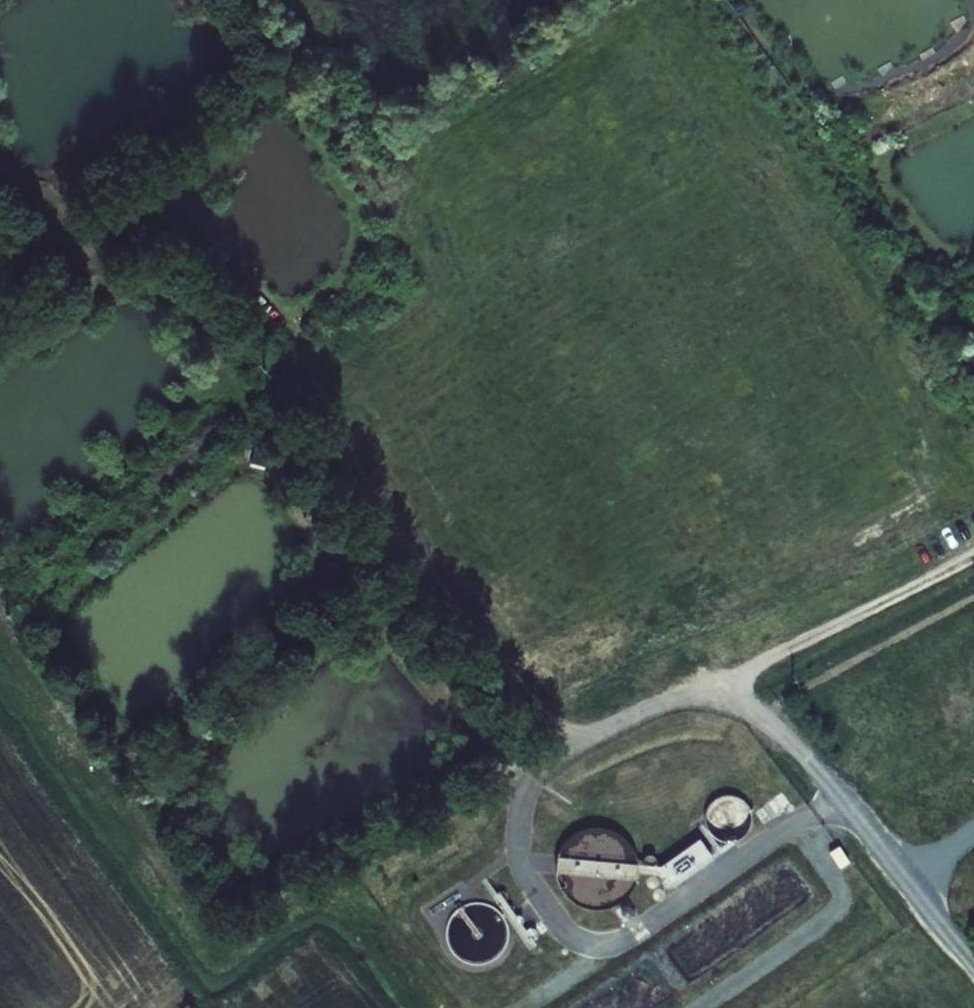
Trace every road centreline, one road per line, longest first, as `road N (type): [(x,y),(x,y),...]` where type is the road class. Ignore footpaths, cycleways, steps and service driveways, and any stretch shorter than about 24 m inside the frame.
road 1 (track): [(973,973),(846,795),(770,715),(695,698),(593,737),(548,760),(534,776)]

